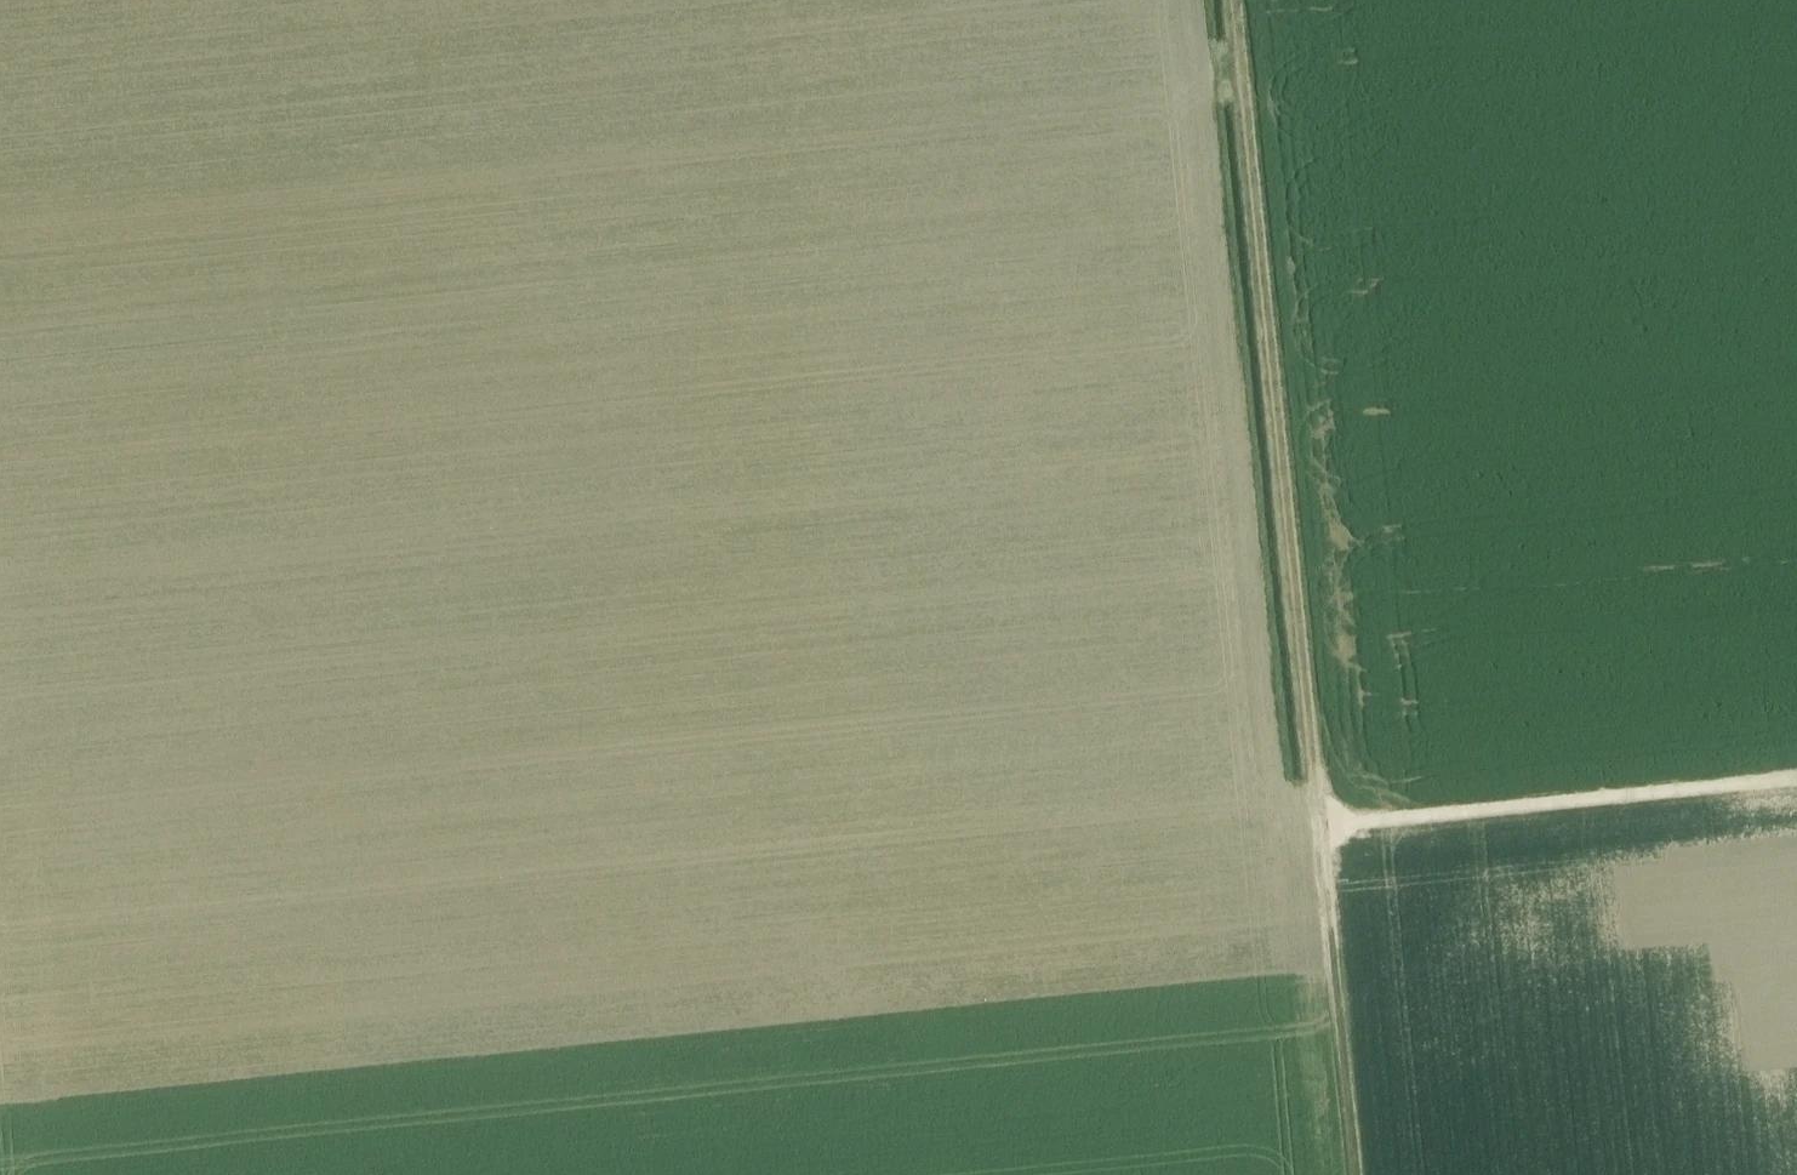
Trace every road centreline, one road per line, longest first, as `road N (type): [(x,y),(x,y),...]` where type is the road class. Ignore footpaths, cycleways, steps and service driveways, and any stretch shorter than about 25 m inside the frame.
road 1 (track): [(1239,0),(1363,1174)]
road 2 (track): [(1796,783),(1325,829)]

